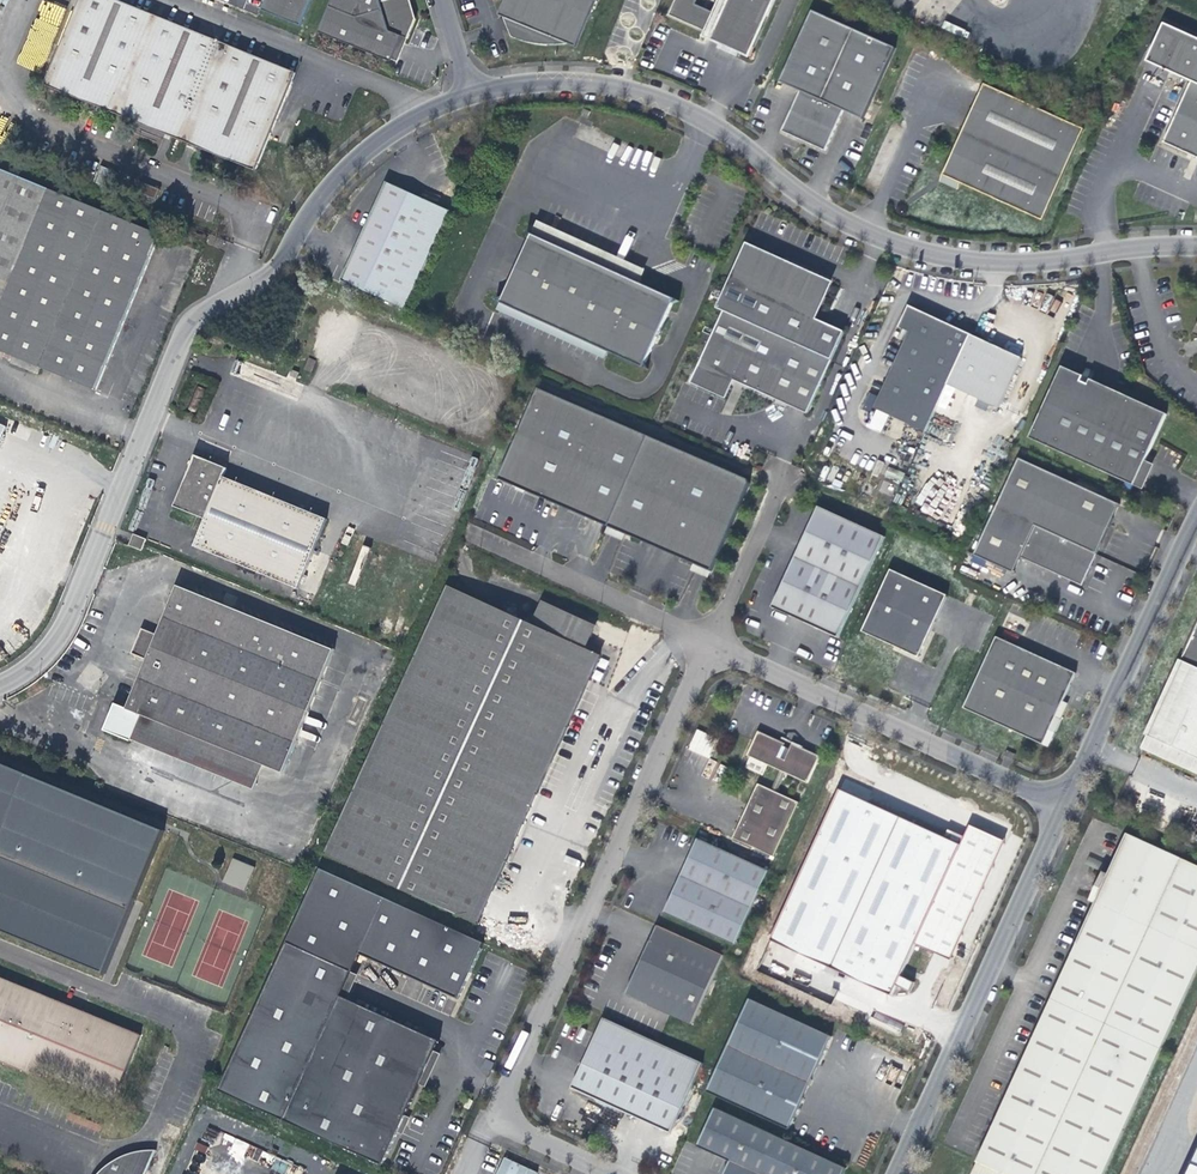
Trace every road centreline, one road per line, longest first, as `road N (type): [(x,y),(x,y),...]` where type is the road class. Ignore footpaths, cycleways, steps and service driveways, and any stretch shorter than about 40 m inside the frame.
road 1 (tertiary): [(0,686),(35,673),(72,626),(183,335),(241,293),(322,190),(379,138),(464,89)]
road 2 (tertiary): [(464,89),(538,76),(610,83),(703,118),(809,204),(898,245),(1022,261),(1196,245)]
road 3 (residential): [(709,647),(506,1088),(512,1122),(617,1173)]
road 4 (residential): [(1065,805),(899,1173)]
road 5 (residential): [(709,647),(1065,805)]
road 6 (residential): [(1196,515),(1065,805)]
road 7 (residential): [(468,531),(709,647)]
road 8 (residential): [(788,464),(709,647)]

